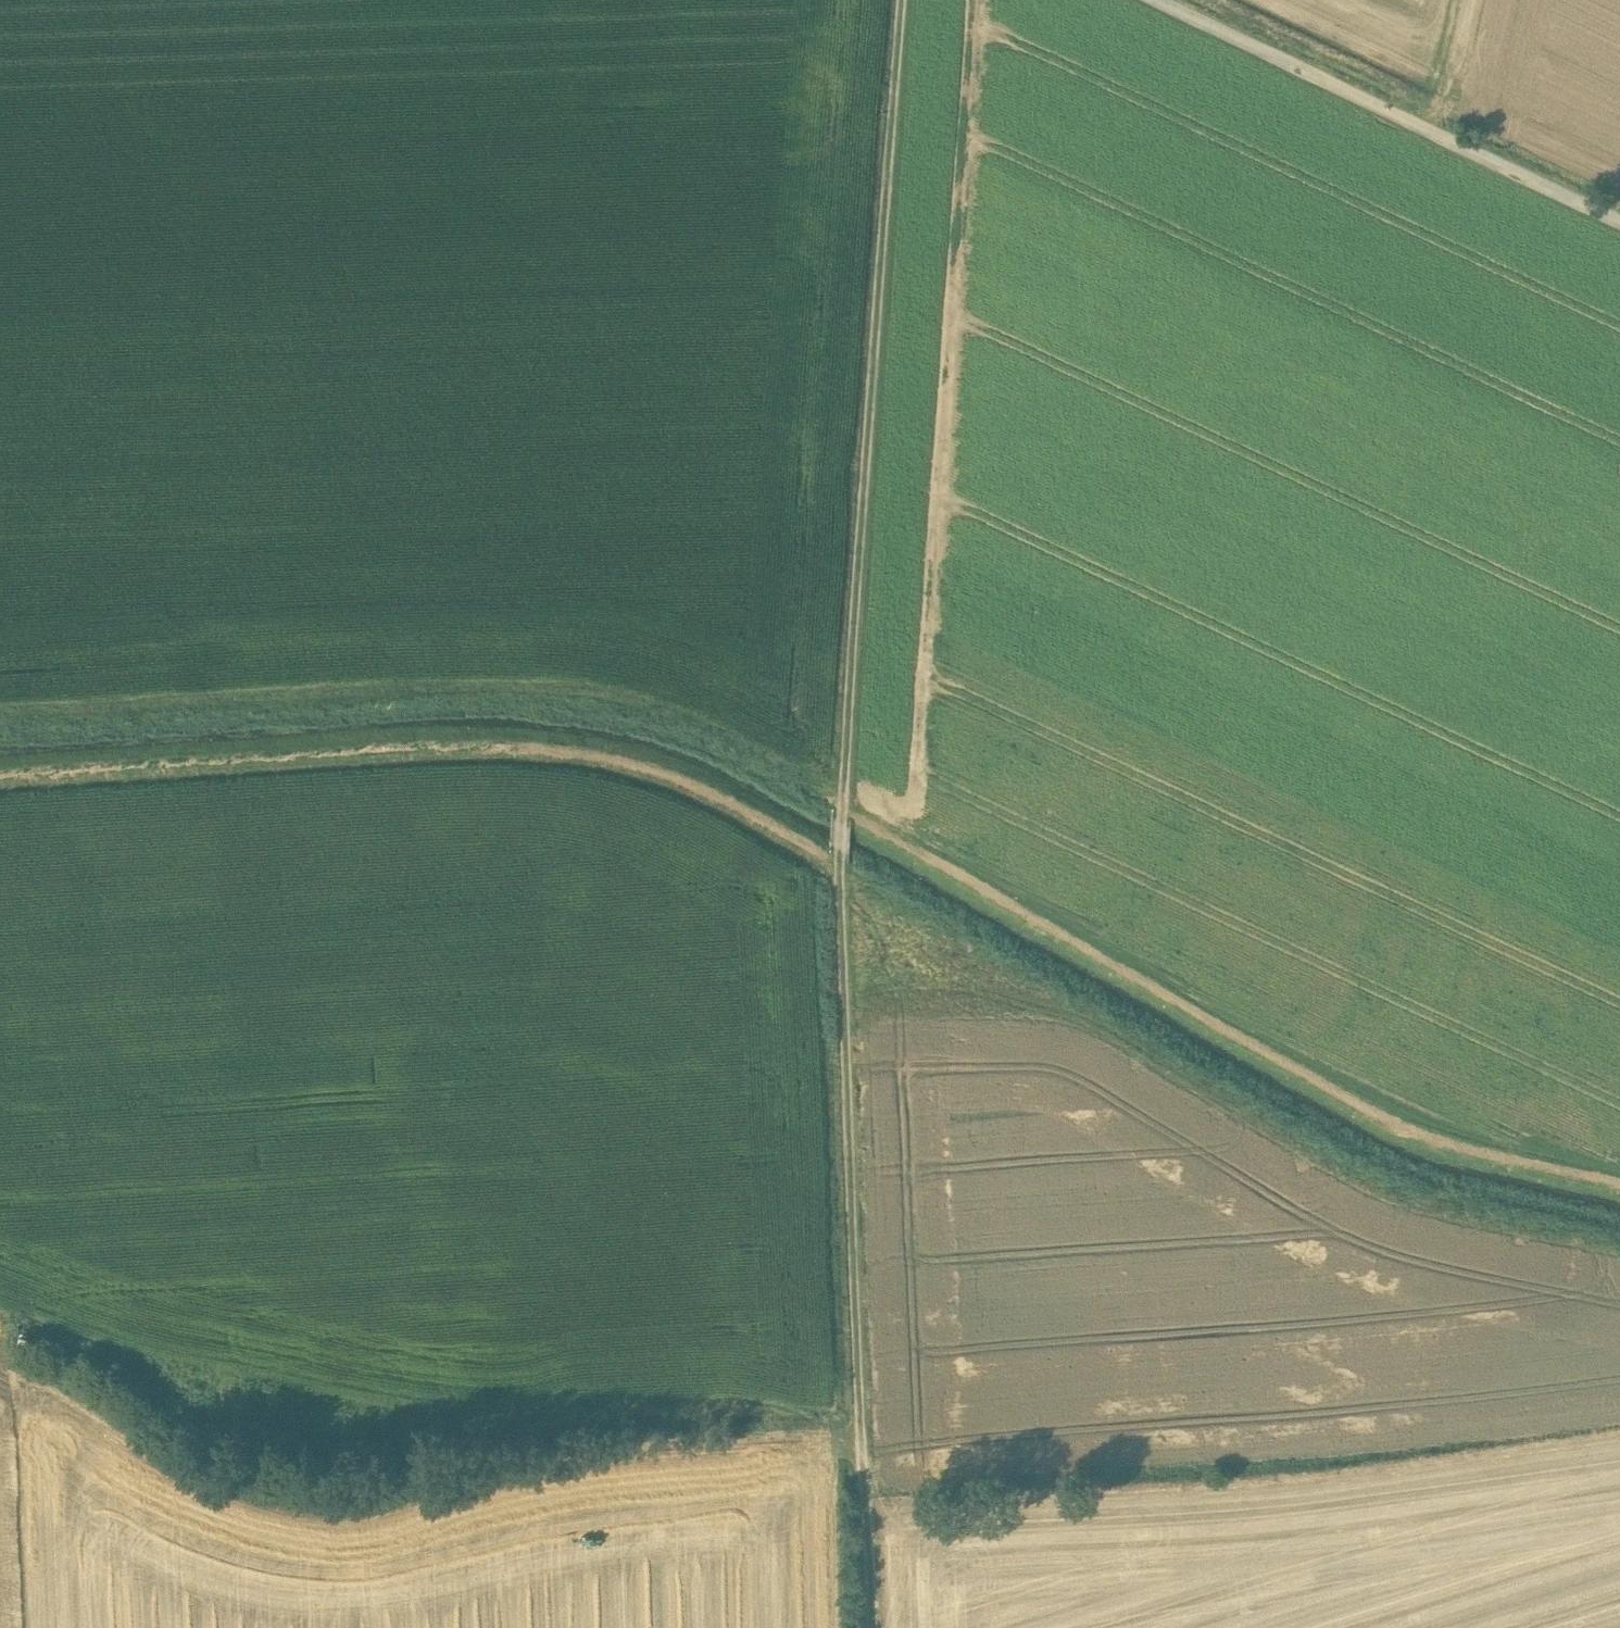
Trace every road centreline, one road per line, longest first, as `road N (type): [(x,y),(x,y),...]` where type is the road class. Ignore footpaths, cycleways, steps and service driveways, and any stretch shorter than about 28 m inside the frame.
road 1 (track): [(885,0),(837,805),(865,1627)]
road 2 (track): [(1169,0),(1619,212)]

